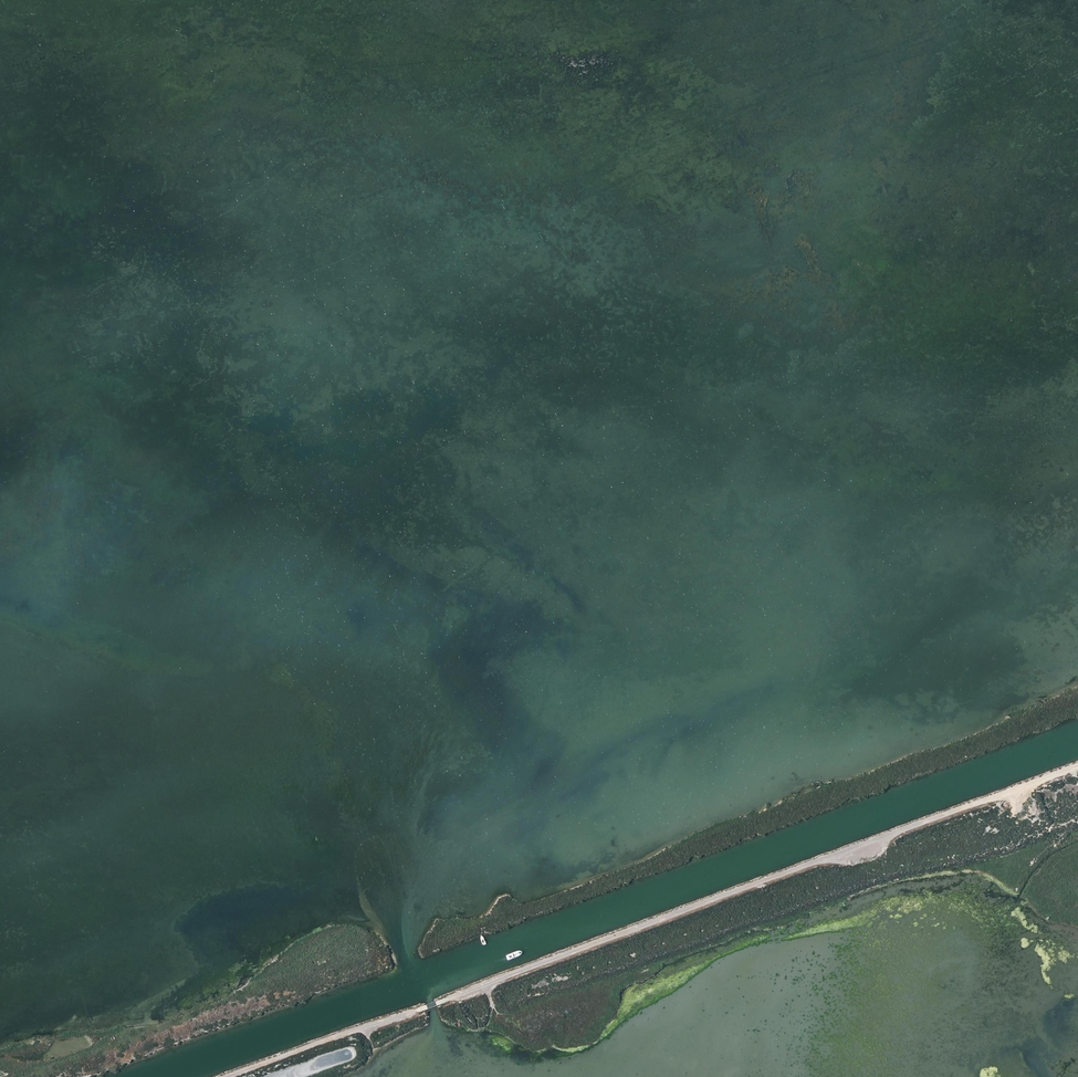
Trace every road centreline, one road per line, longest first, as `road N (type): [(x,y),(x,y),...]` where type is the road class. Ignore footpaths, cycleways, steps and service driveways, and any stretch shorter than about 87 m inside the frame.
road 1 (track): [(1077,766),(236,1076)]

